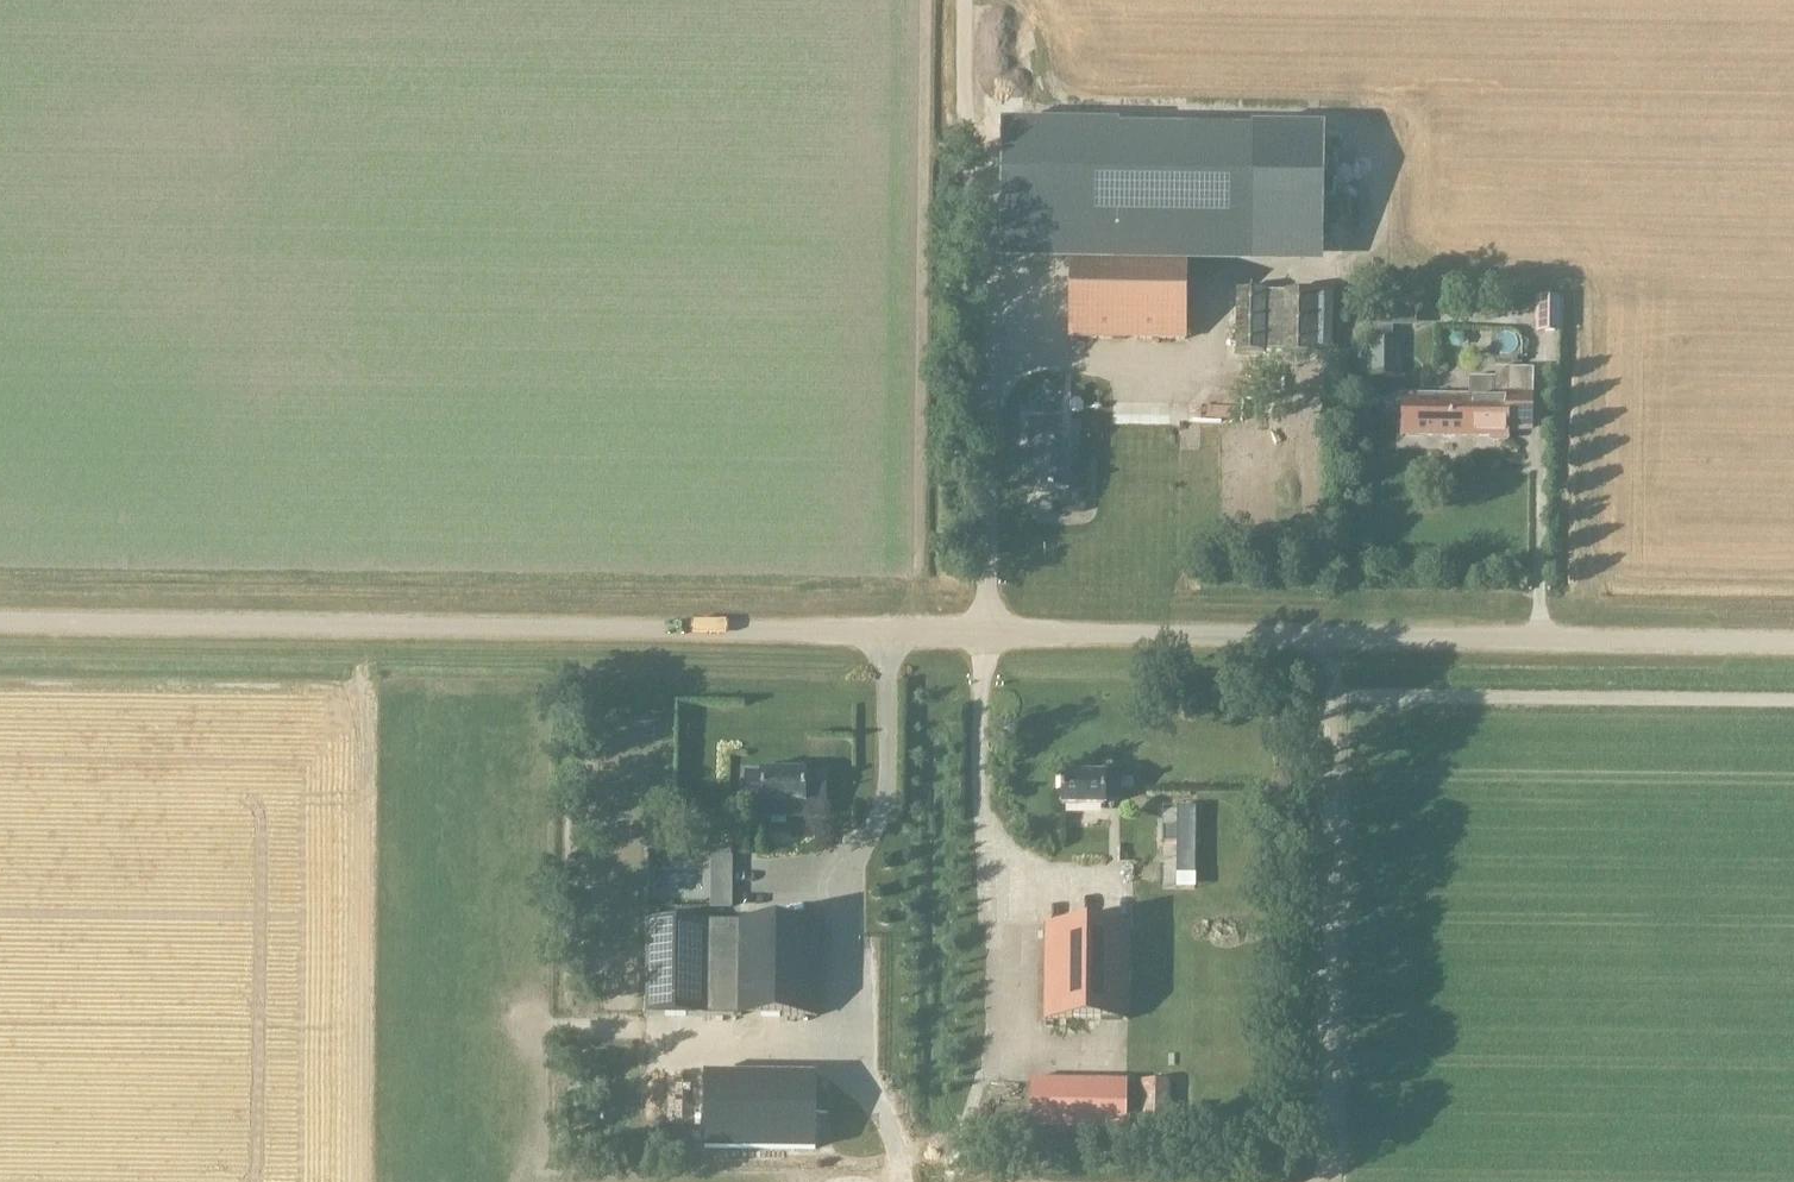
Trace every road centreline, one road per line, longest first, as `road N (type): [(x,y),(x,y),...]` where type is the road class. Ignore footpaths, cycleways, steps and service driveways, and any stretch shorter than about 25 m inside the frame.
road 1 (unclassified): [(1793,642),(0,621)]

